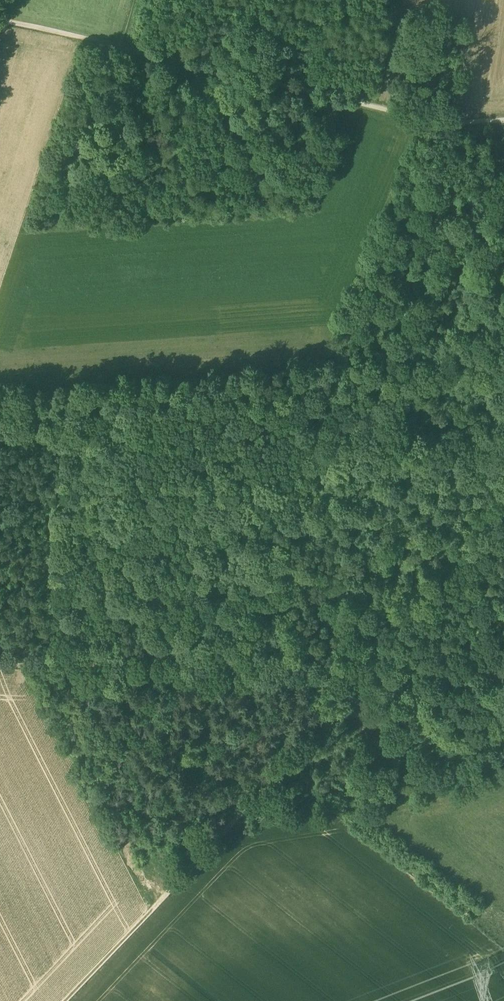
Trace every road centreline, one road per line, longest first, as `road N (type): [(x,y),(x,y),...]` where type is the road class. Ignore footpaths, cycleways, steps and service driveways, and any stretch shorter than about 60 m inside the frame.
road 1 (track): [(372,676),(65,1000)]
road 2 (track): [(120,47),(460,126),(503,122)]
road 3 (track): [(372,676),(0,664)]
road 4 (track): [(503,532),(372,676)]
road 5 (track): [(372,676),(503,679)]
road 6 (track): [(0,20),(120,47)]

